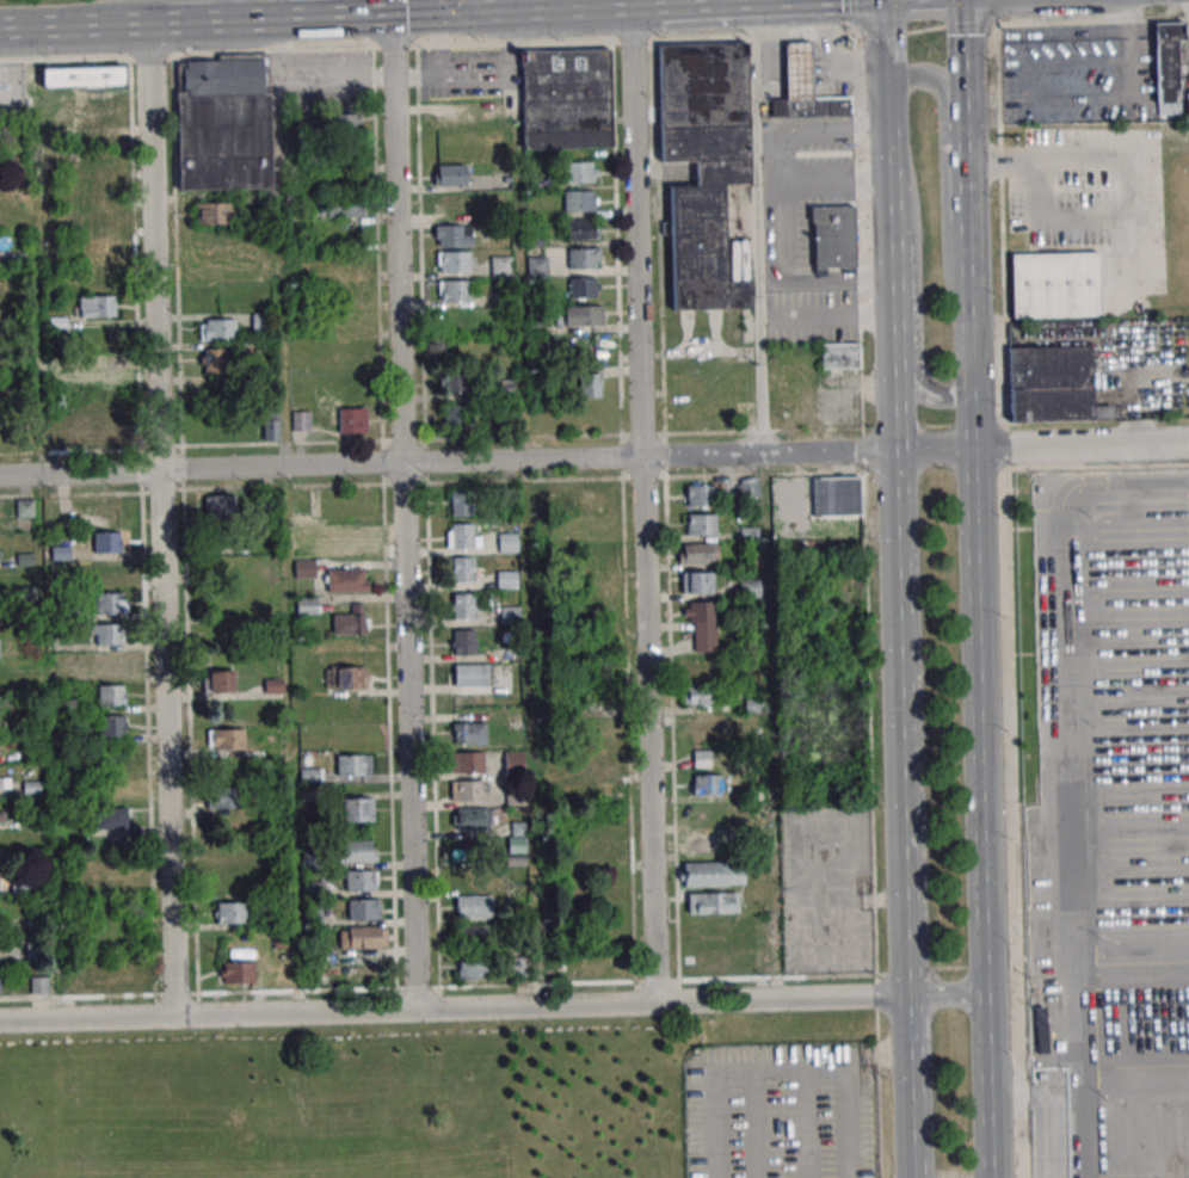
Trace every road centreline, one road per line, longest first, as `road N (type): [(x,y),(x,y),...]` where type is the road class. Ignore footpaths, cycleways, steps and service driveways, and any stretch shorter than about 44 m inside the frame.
road 1 (residential): [(174,1018),(152,23)]
road 2 (residential): [(0,1022),(911,1000)]
road 3 (primary): [(990,1177),(971,302)]
road 4 (primary): [(894,357),(915,1177)]
road 5 (residential): [(642,458),(0,477)]
road 6 (residential): [(402,464),(415,1011)]
road 7 (residential): [(654,1004),(642,458)]
road 8 (residential): [(642,458),(632,2)]
road 9 (residential): [(402,464),(396,13)]
road 10 (trunk): [(338,17),(660,1)]
road 11 (primary): [(971,302),(961,0)]
road 12 (primary): [(887,148),(913,216),(918,382),(937,395),(973,377)]
road 13 (residential): [(1188,444),(898,452)]
road 14 (primary): [(971,302),(947,242),(942,94),(926,79),(883,76)]
road 15 (residential): [(898,452),(642,458)]
road 16 (primary): [(881,0),(889,239)]
road 17 (trunk): [(0,27),(224,20)]

